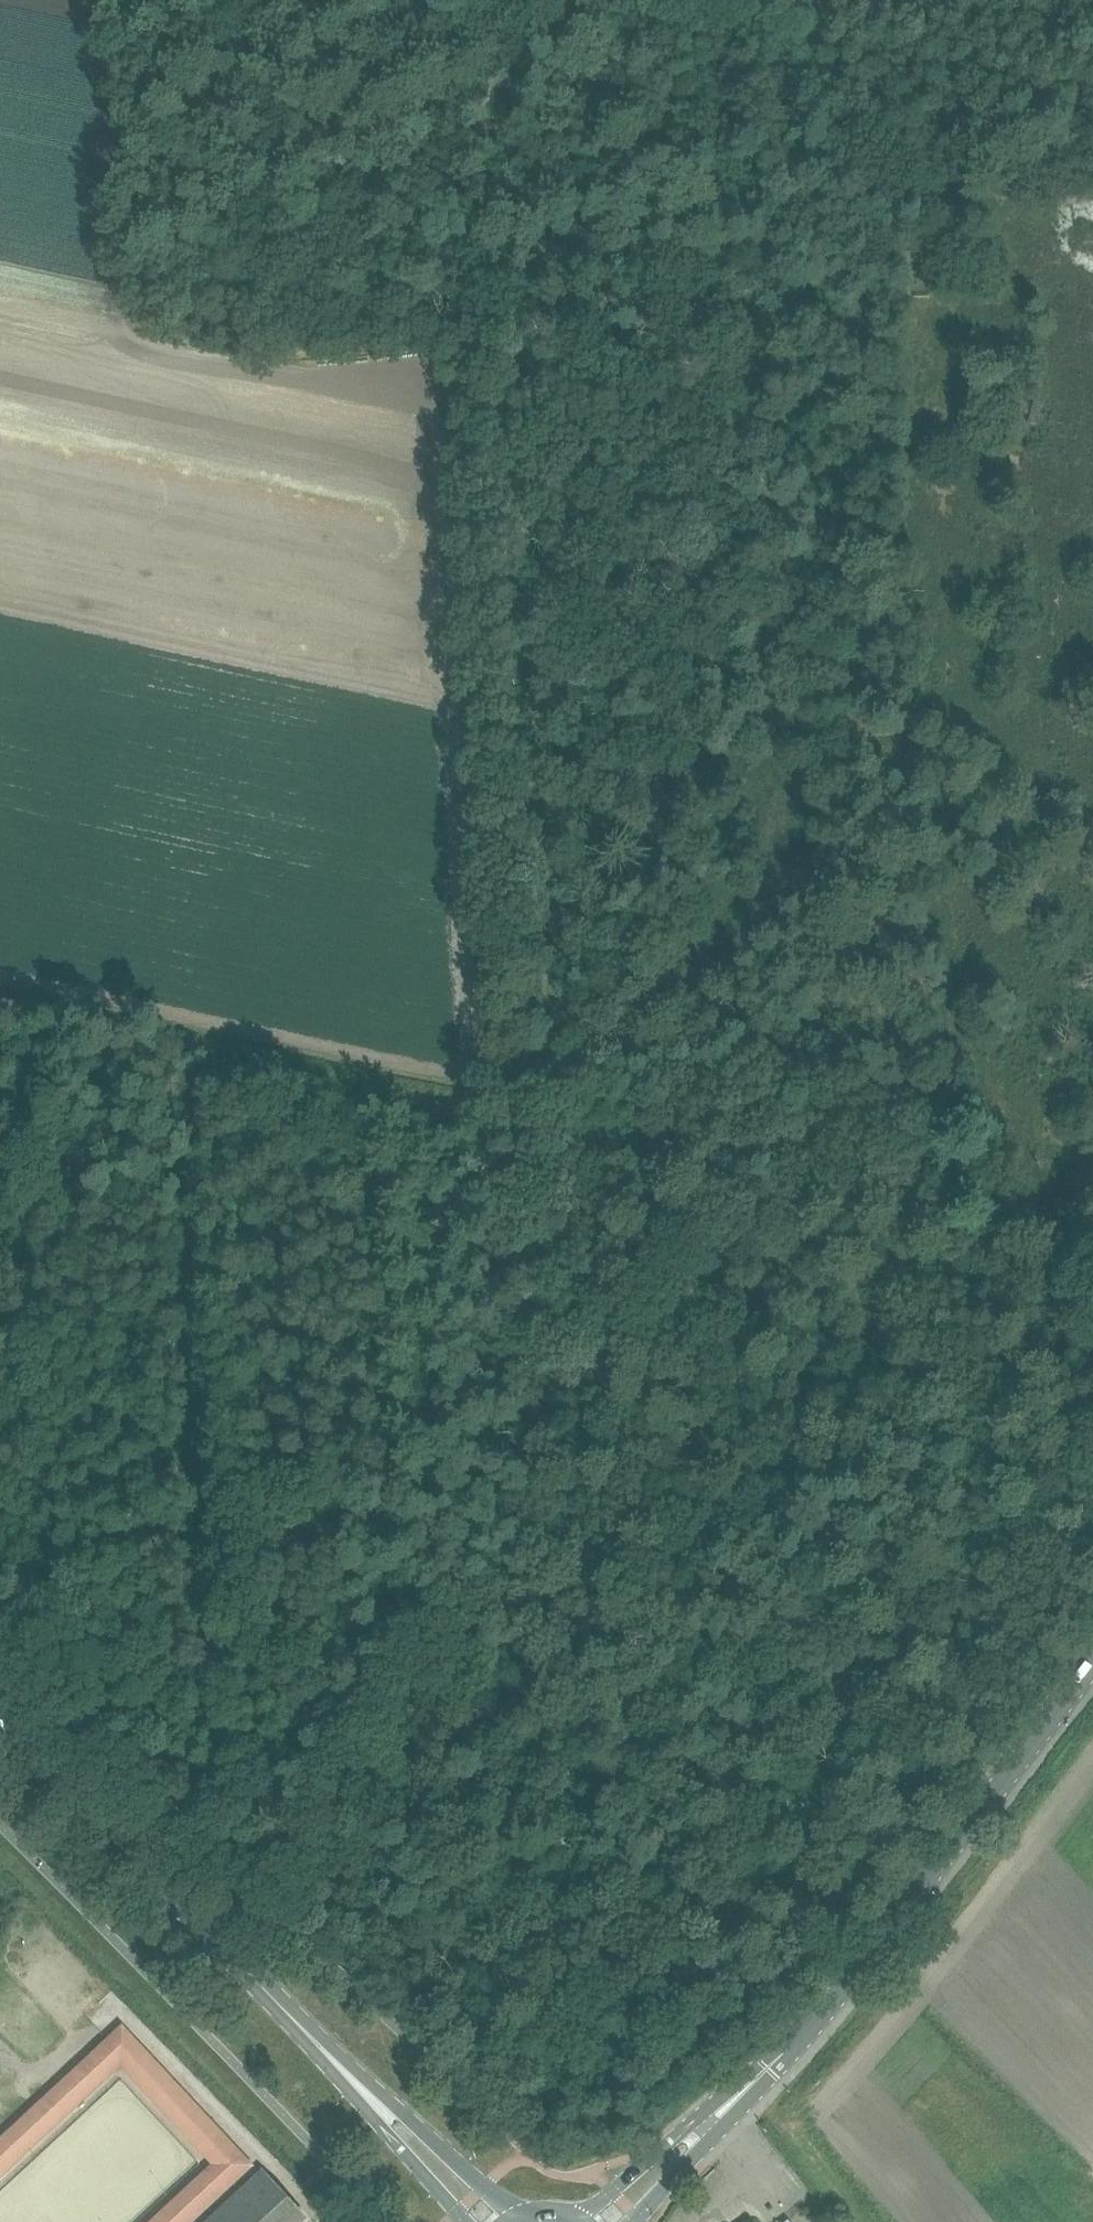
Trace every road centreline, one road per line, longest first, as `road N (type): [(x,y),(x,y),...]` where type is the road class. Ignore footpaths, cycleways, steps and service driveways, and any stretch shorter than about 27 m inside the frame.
road 1 (tertiary): [(610,2221),(827,2007),(1092,1674)]
road 2 (primary): [(501,2221),(0,1722)]

